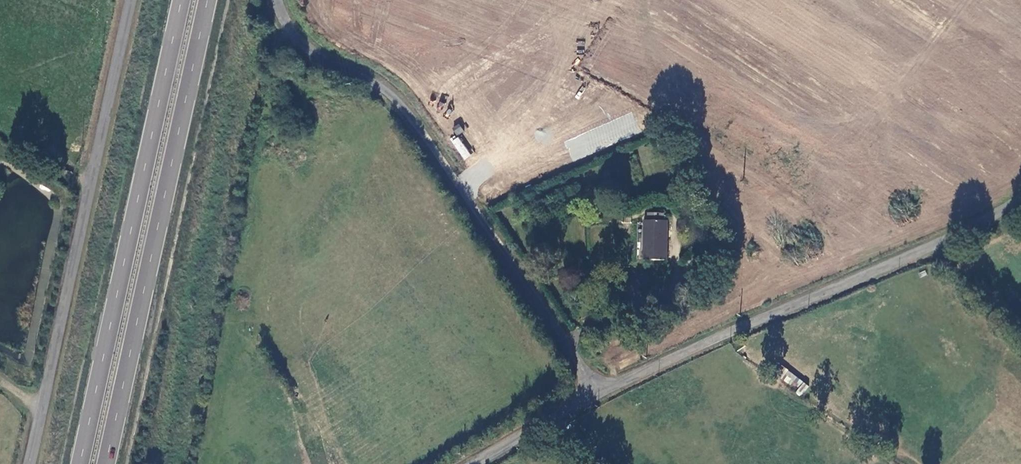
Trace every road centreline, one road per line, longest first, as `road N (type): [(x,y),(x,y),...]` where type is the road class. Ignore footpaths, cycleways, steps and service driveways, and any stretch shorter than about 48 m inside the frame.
road 1 (unclassified): [(596,393),(401,105),(300,43),(276,0)]
road 2 (unclassified): [(131,0),(30,463)]
road 3 (trunk): [(185,0),(84,463)]
road 4 (trunk): [(111,463),(212,0)]
road 5 (unclassified): [(596,393),(1020,199)]
road 6 (unclassified): [(473,463),(596,393)]

